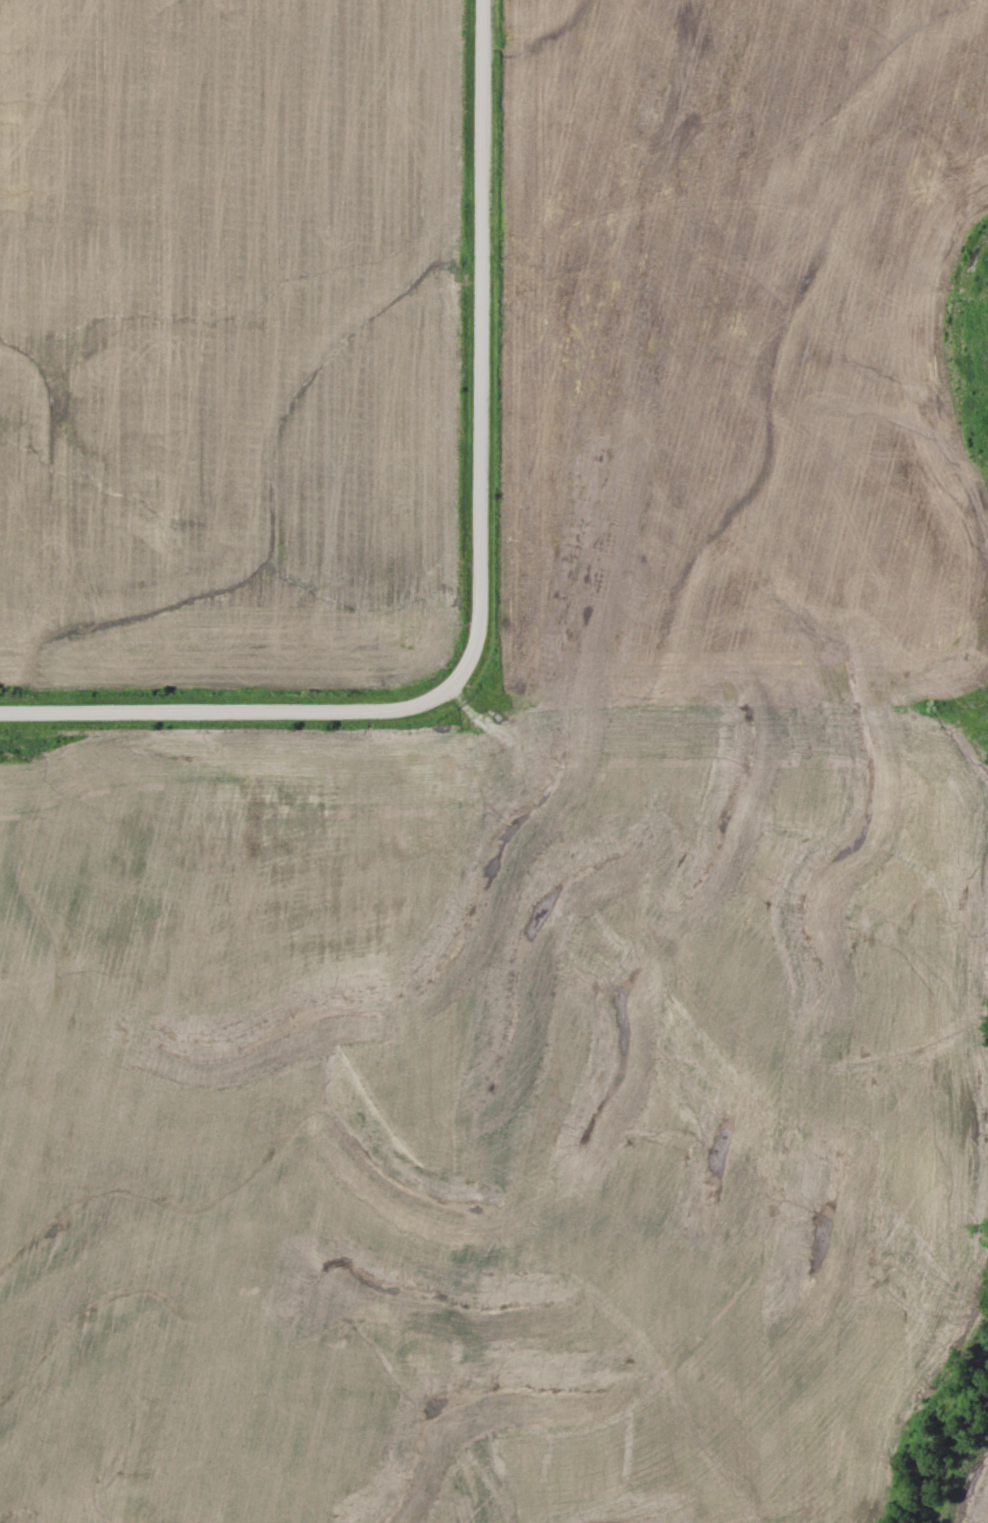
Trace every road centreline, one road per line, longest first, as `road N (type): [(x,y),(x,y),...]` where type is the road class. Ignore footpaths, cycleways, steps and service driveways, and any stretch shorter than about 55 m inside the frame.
road 1 (residential): [(0,704),(336,698),(418,681),(446,637),(476,0)]

